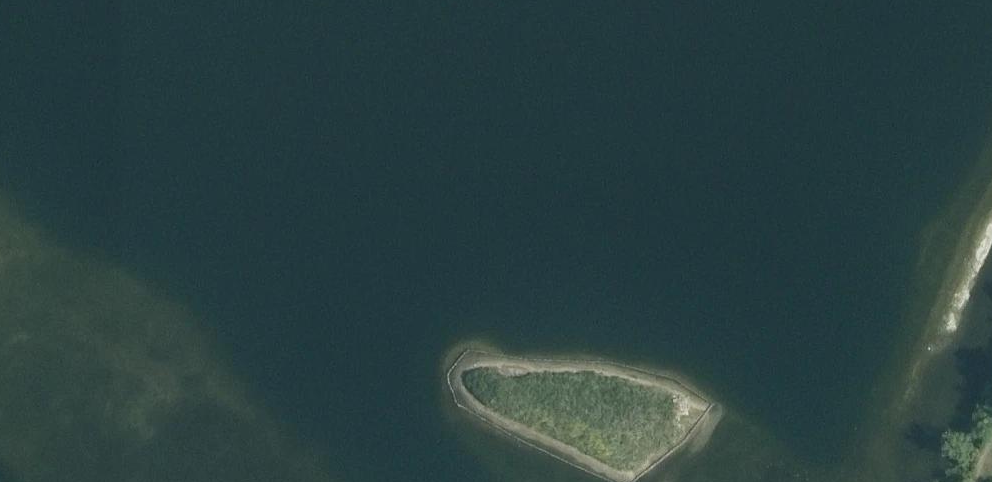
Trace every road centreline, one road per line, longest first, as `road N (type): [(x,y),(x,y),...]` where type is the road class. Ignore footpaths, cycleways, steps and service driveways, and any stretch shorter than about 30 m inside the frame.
road 1 (track): [(880,481),(991,254)]

